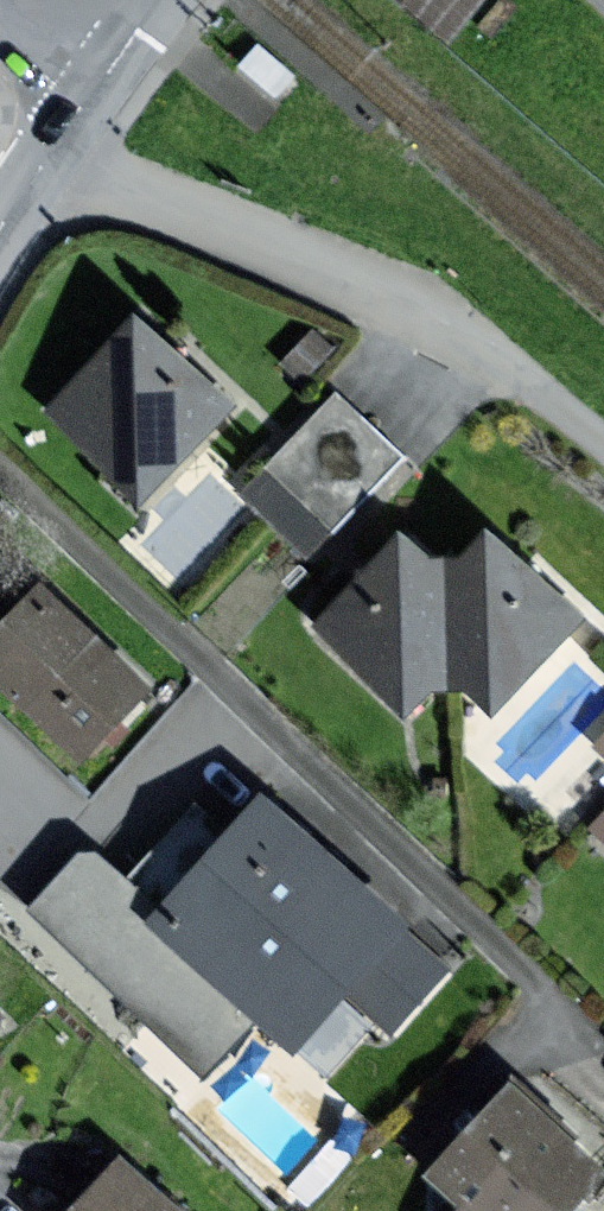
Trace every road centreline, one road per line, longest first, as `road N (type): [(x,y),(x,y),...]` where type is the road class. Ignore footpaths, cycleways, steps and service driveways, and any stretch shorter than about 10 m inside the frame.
road 1 (unclassified): [(603,444),(472,343),(391,295),(48,164)]
road 2 (tertiary): [(89,101),(168,0)]
road 3 (tertiary): [(0,9),(89,101)]

